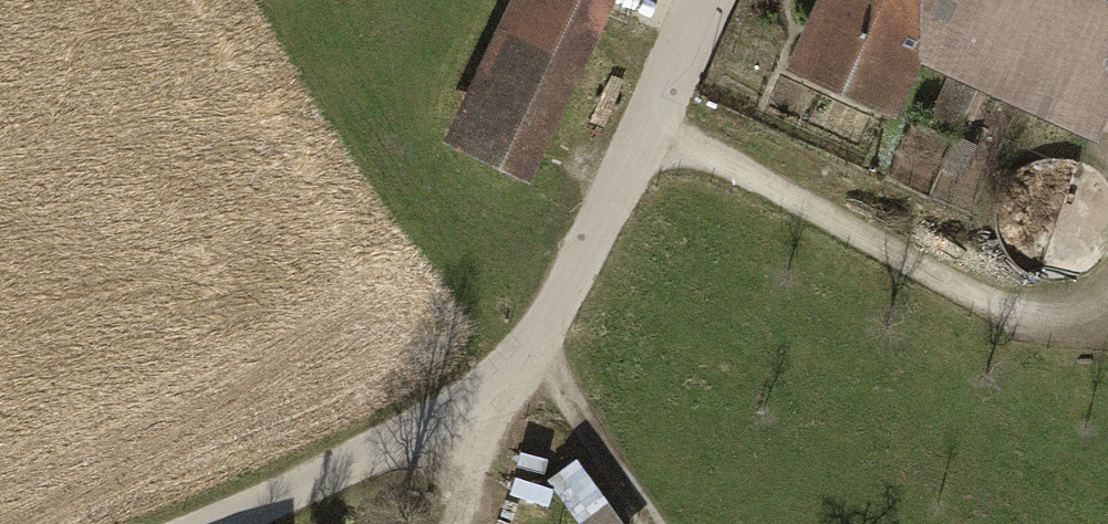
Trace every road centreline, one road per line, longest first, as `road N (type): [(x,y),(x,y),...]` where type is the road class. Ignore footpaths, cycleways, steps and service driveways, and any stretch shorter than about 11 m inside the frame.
road 1 (residential): [(238,523),(301,500),(541,364),(704,0)]
road 2 (track): [(541,364),(657,523)]
road 3 (track): [(541,364),(465,523)]

